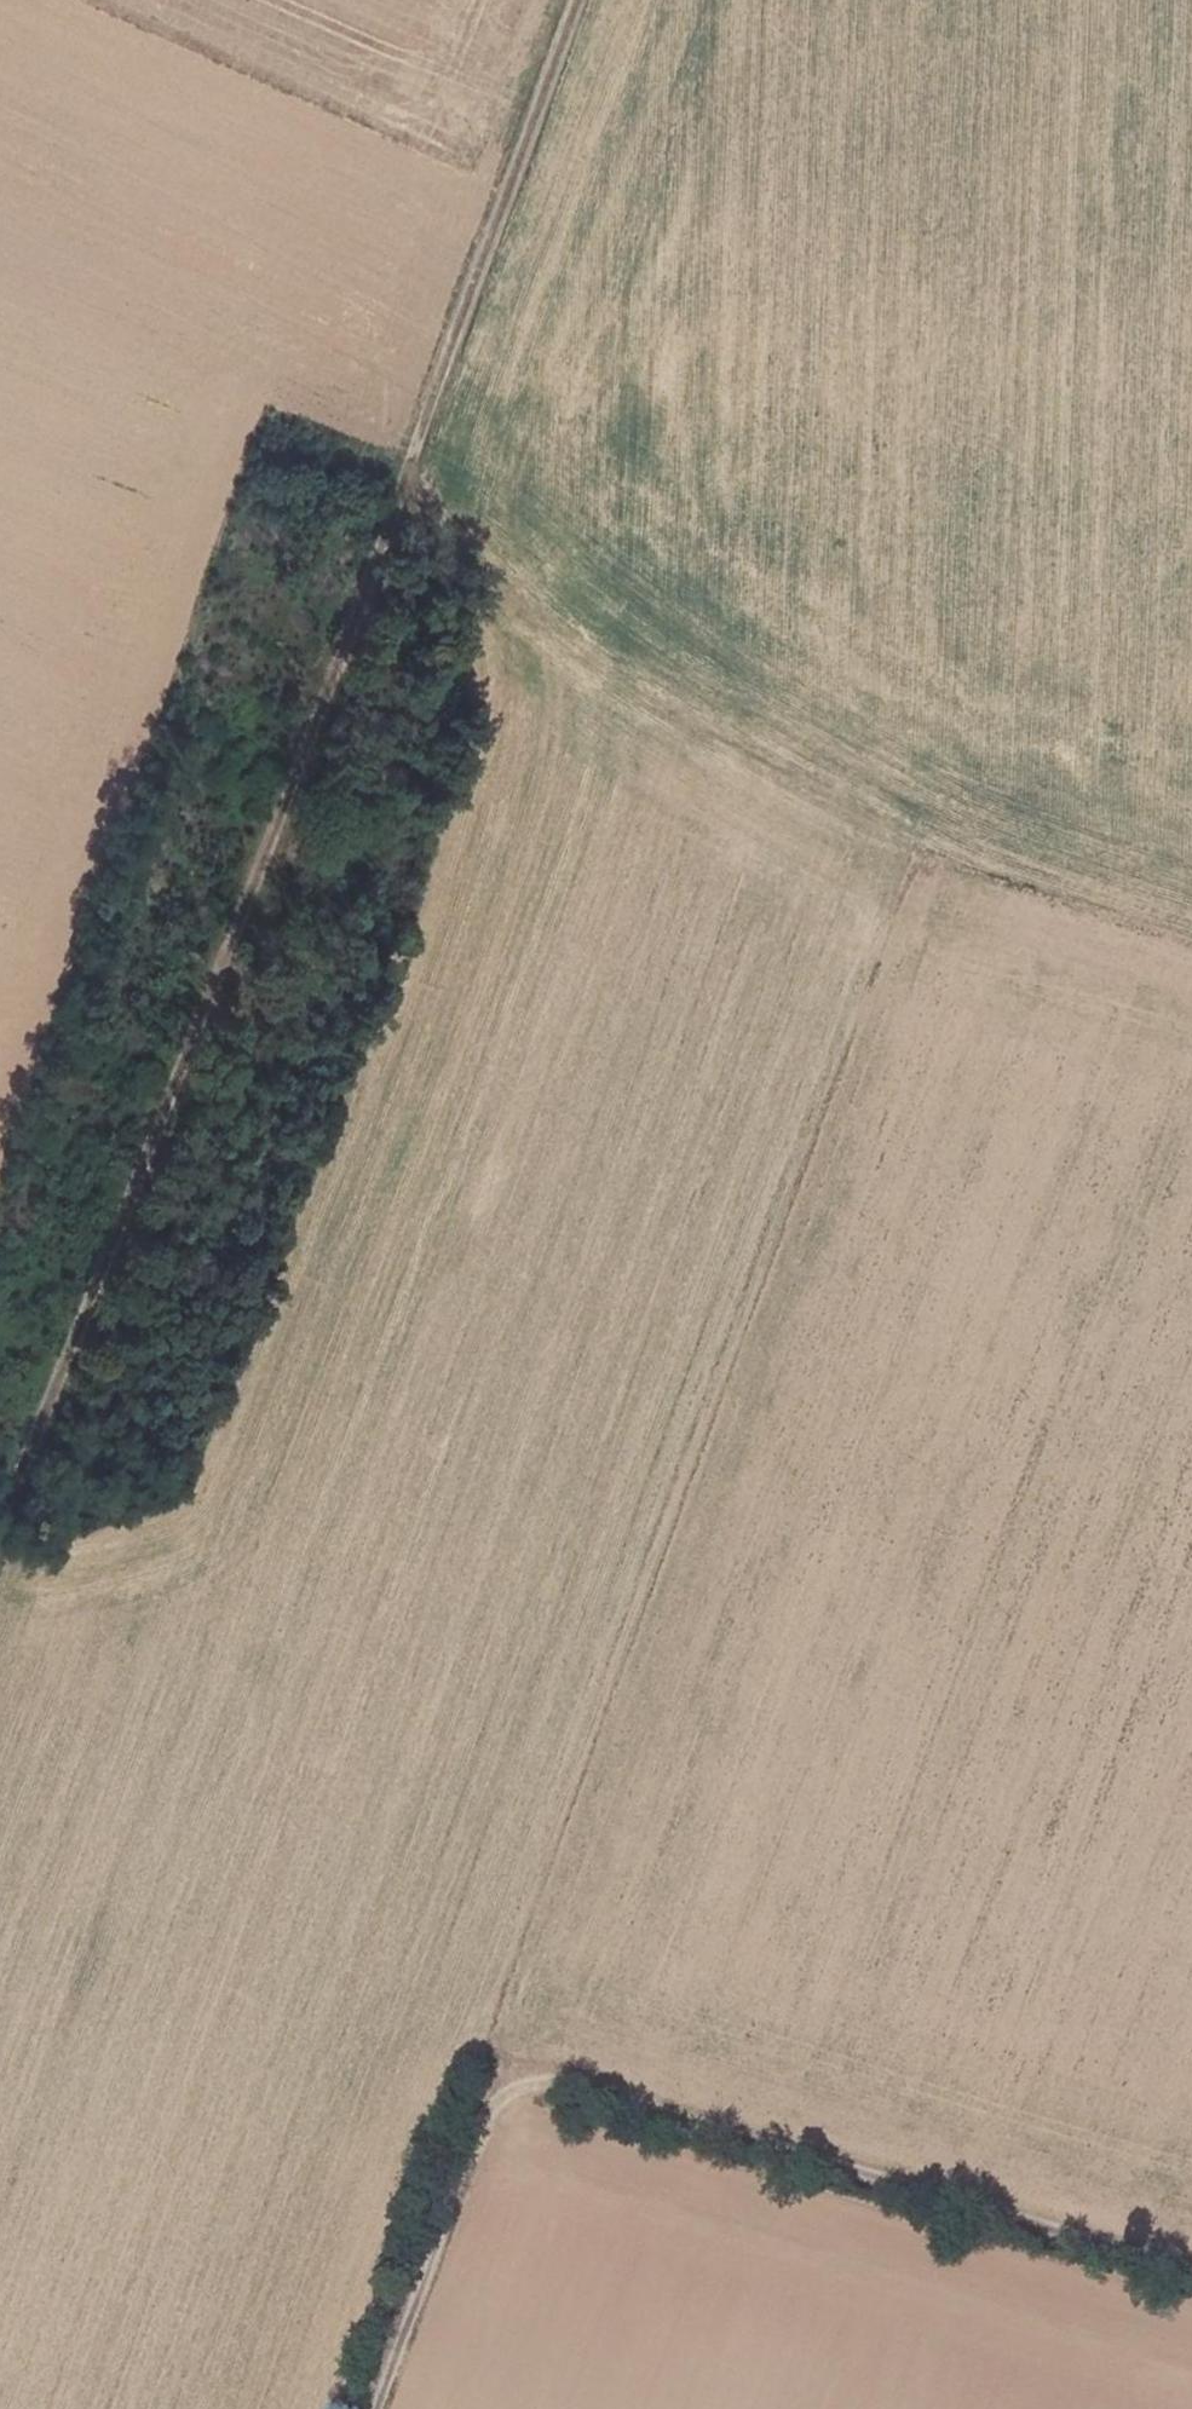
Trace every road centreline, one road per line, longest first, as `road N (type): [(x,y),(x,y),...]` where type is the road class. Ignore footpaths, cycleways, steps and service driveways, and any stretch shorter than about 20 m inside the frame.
road 1 (track): [(0,1521),(404,481),(579,0)]
road 2 (track): [(1191,2263),(605,2089),(551,2081),(515,2091),(485,2117),(381,2408)]

